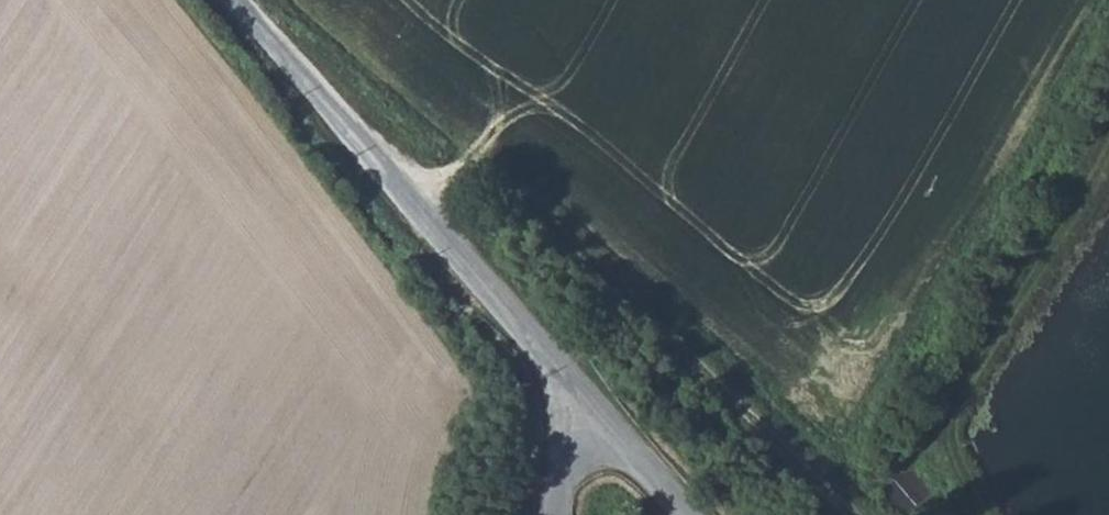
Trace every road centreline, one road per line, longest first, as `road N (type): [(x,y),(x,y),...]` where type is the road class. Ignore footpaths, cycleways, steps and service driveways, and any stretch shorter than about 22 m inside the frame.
road 1 (track): [(408,195),(459,175),(492,176),(848,514)]
road 2 (unclassified): [(596,408),(237,0)]
road 3 (unclassified): [(687,514),(596,408)]

